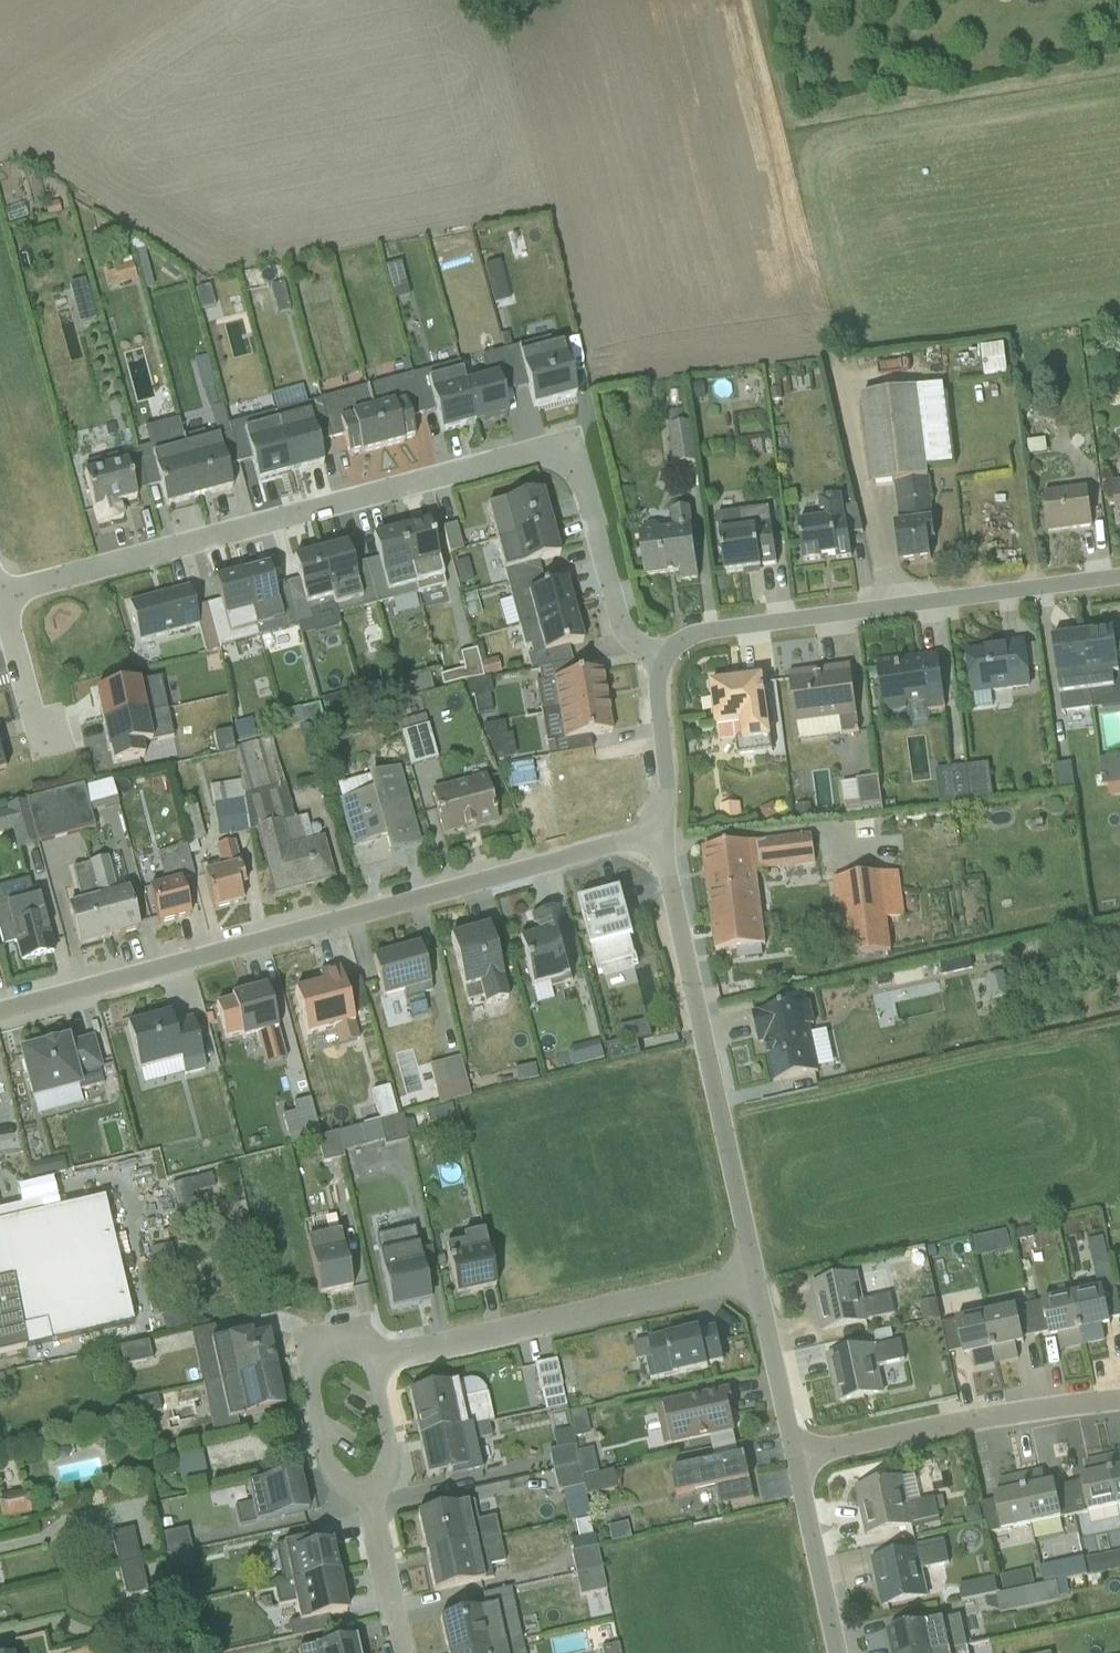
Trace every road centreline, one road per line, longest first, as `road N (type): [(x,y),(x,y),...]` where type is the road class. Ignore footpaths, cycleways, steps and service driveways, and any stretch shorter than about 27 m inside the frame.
road 1 (residential): [(37,747),(7,628),(16,597),(527,455),(558,459),(577,473),(609,611),(624,639),(665,665)]
road 2 (residential): [(0,1022),(663,840)]
road 3 (residential): [(1119,582),(707,640),(689,643),(665,665)]
road 4 (residential): [(663,840),(759,1285)]
road 5 (residential): [(369,1367),(759,1285)]
road 6 (residential): [(802,1466),(1119,1406)]
road 7 (residential): [(369,1367),(349,1348),(314,1355),(304,1380),(329,1486),(368,1510)]
road 8 (residential): [(802,1466),(840,1652)]
road 9 (residential): [(759,1285),(802,1466)]
road 10 (residential): [(663,840),(668,797),(658,708),(665,665)]
road 11 (residential): [(368,1510),(390,1469),(369,1367)]
road 12 (residential): [(368,1510),(398,1652)]

